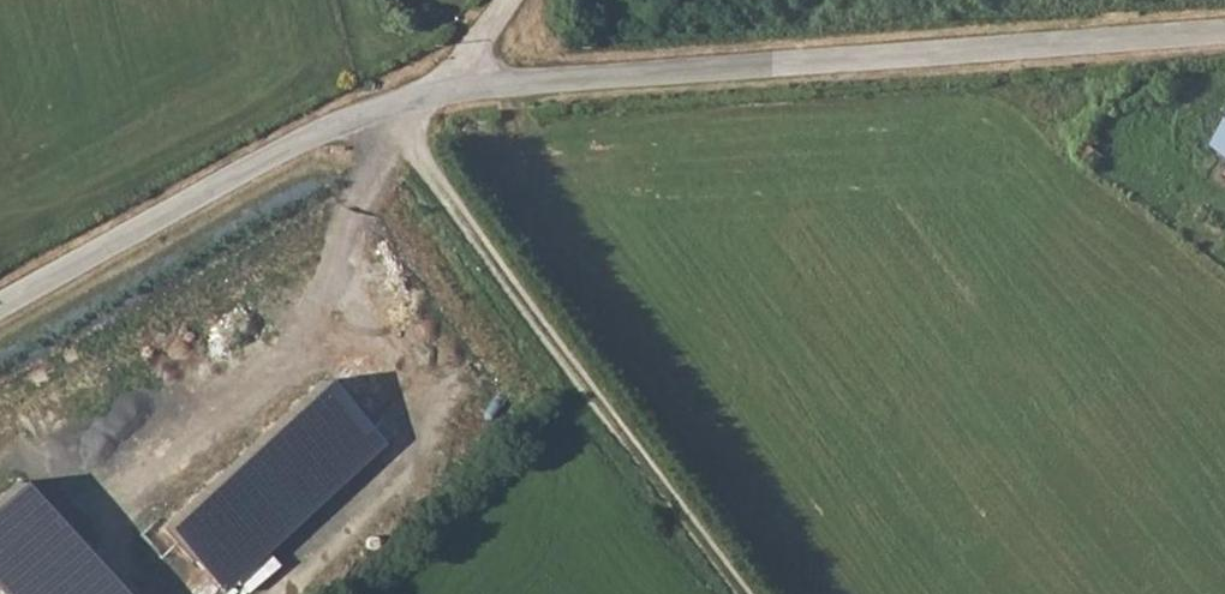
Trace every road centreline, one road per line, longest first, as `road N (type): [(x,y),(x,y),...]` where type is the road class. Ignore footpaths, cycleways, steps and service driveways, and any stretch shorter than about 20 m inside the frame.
road 1 (residential): [(1224,30),(451,84)]
road 2 (track): [(379,107),(745,593)]
road 3 (residential): [(451,84),(320,125),(0,302)]

